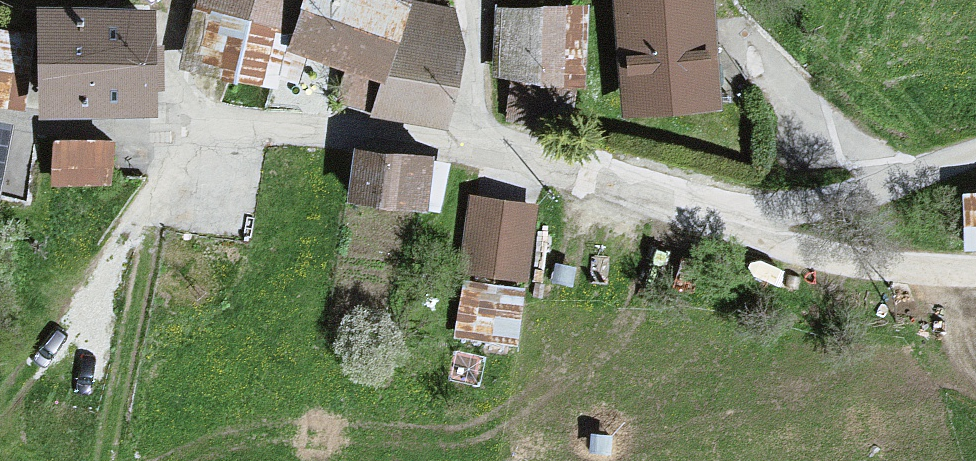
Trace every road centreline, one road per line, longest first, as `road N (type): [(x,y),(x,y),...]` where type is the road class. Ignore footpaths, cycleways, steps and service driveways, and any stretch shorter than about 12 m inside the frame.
road 1 (unclassified): [(254,132),(472,150),(664,198),(748,229)]
road 2 (track): [(172,133),(108,460)]
road 3 (track): [(254,132),(0,119)]
road 4 (unclassified): [(975,155),(832,204),(766,211),(748,229)]
road 5 (unclassified): [(748,229),(810,255),(881,269),(975,272)]

